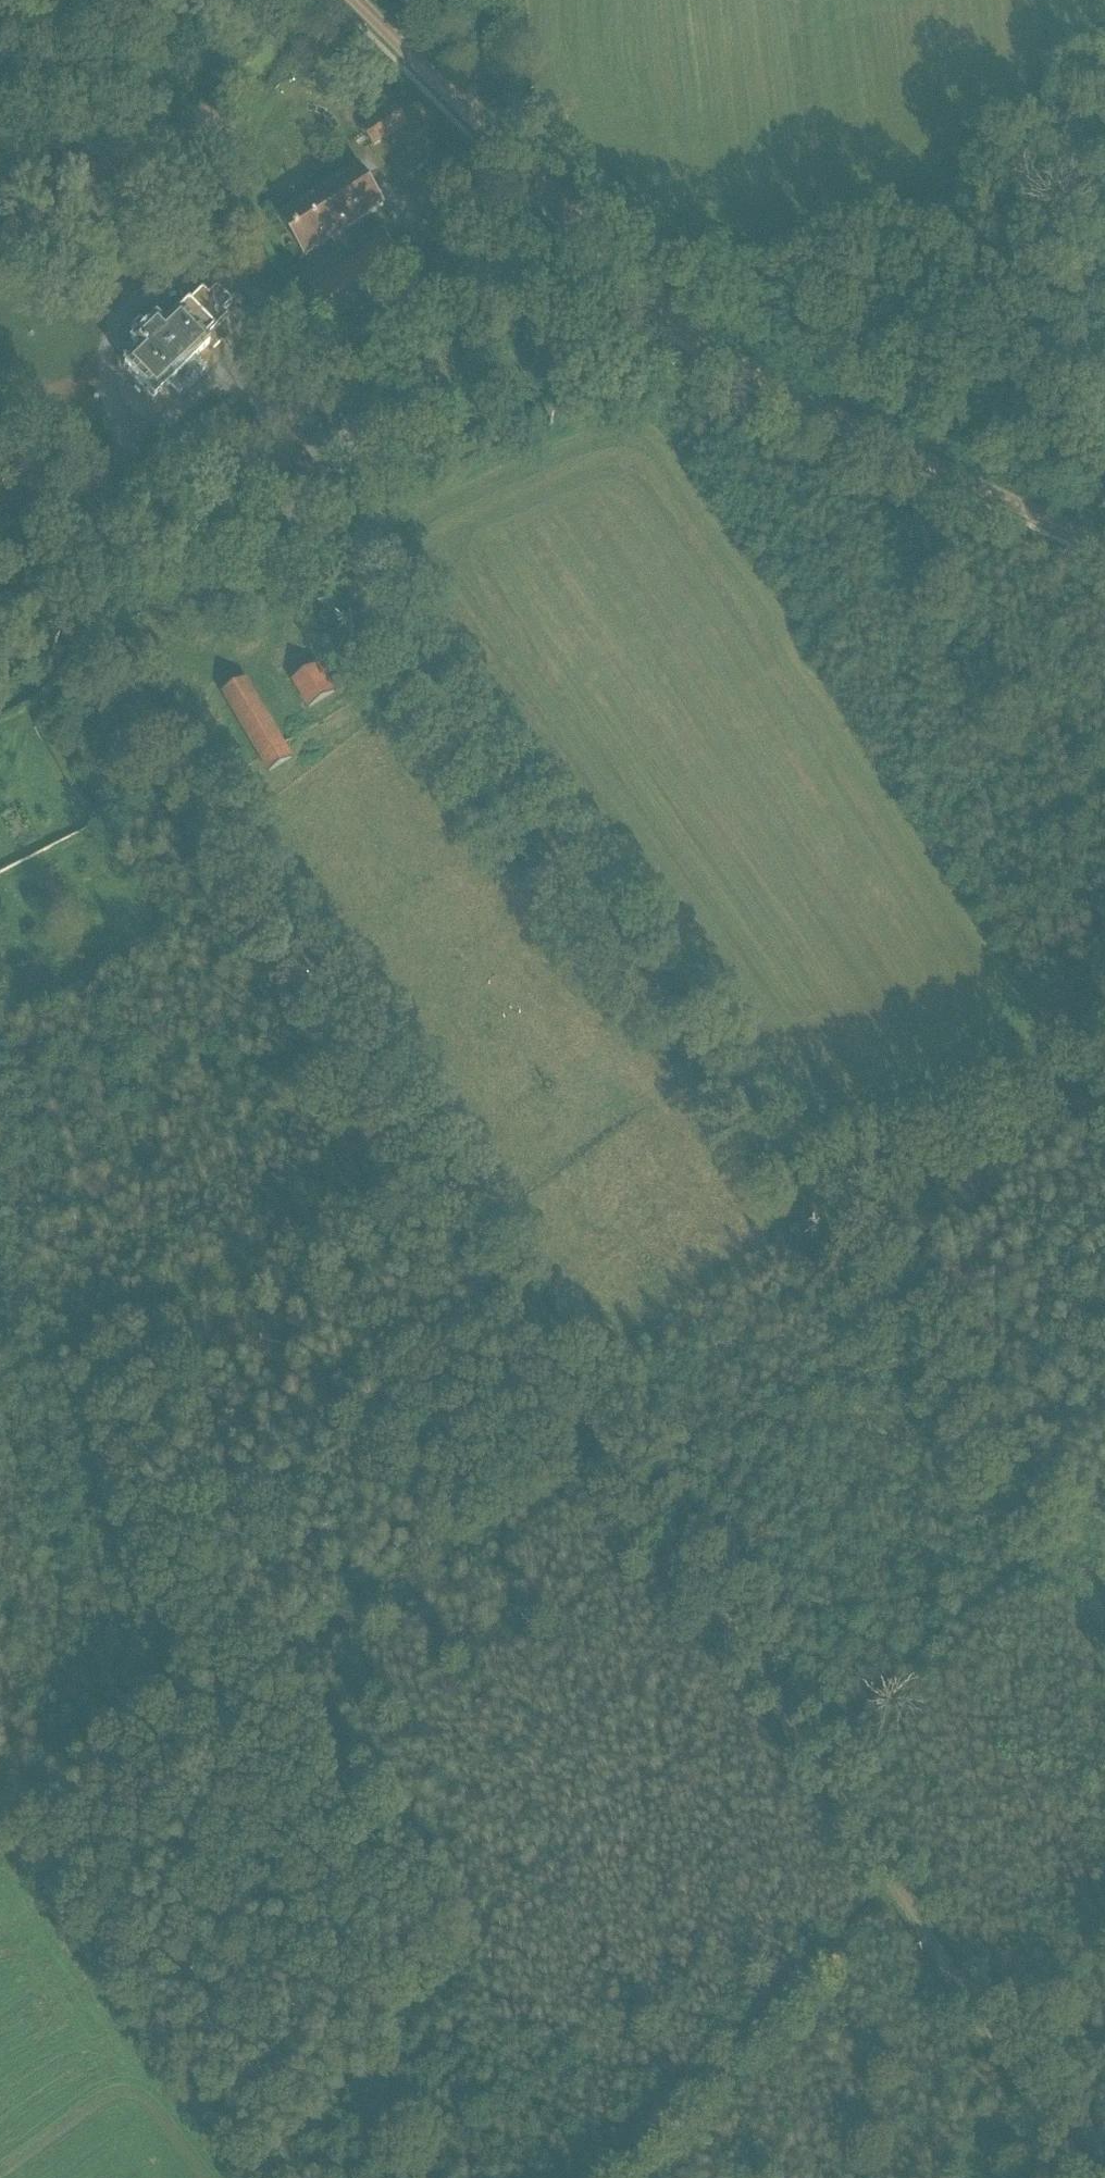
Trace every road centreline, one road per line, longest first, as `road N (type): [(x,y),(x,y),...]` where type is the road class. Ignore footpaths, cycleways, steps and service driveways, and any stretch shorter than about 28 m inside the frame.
road 1 (track): [(0,651),(686,329)]
road 2 (unclassified): [(1077,2177),(806,1747)]
road 3 (track): [(686,329),(1104,551)]
road 4 (track): [(495,146),(686,329)]
road 5 (track): [(349,0),(495,146)]

